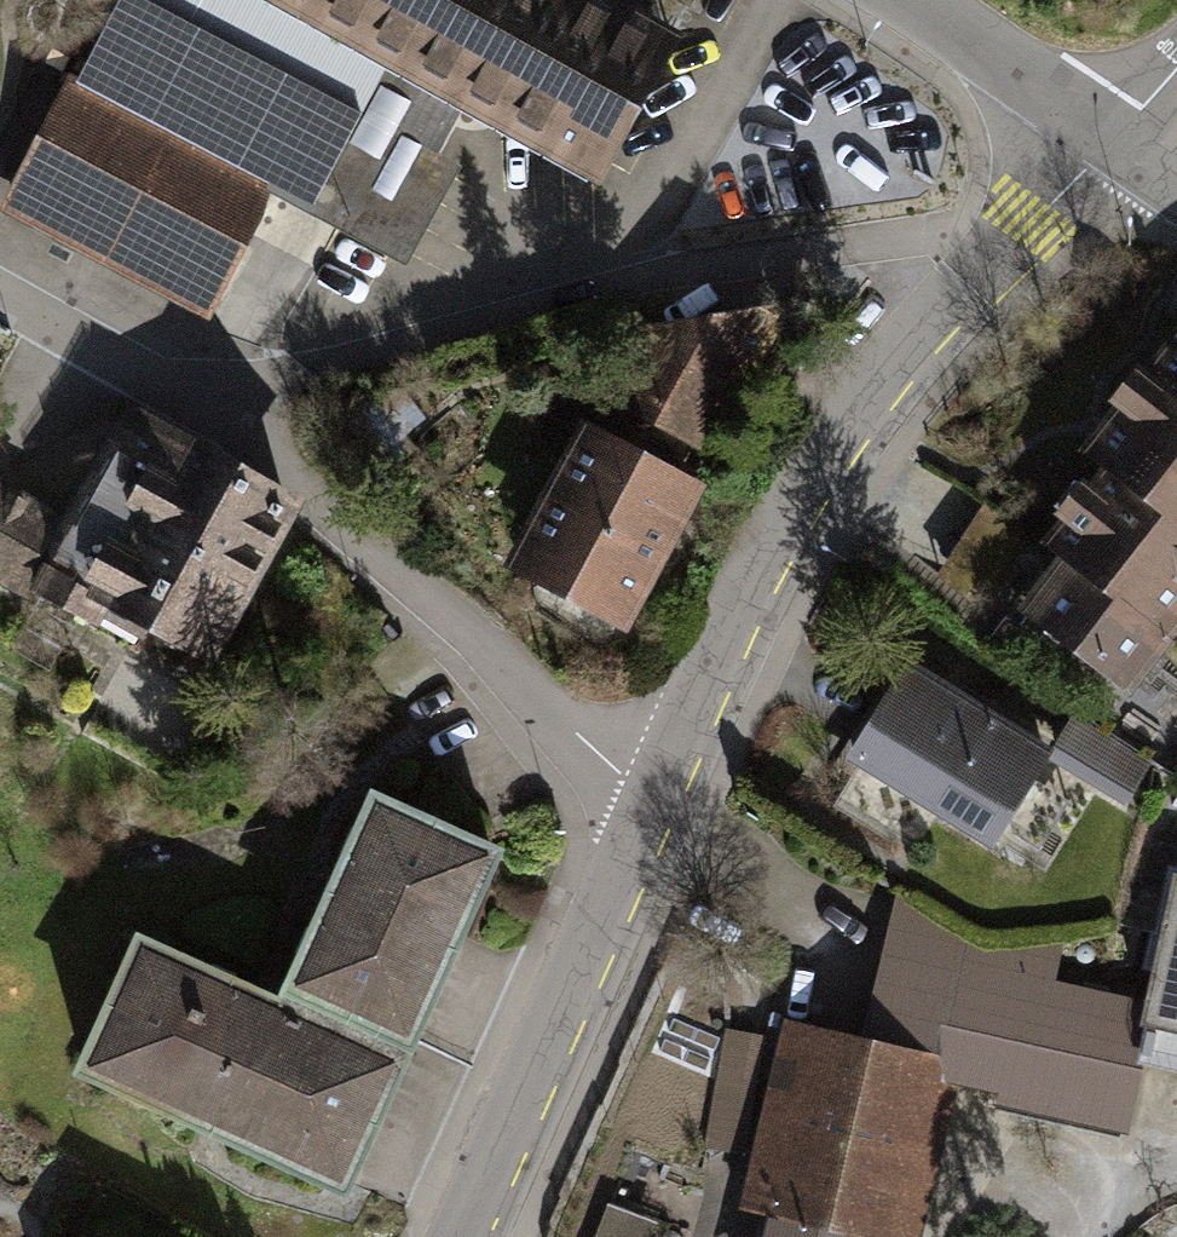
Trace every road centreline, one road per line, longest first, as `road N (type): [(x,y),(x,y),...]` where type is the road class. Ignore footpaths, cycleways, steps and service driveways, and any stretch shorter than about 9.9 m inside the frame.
road 1 (residential): [(230,395),(620,274),(927,234),(994,253)]
road 2 (residential): [(652,791),(761,558),(825,451),(994,253)]
road 3 (residential): [(230,395),(546,711),(652,791)]
road 4 (residential): [(454,1236),(652,791)]
road 5 (residential): [(0,276),(230,395)]
road 6 (residential): [(1117,137),(910,0)]
road 7 (residential): [(994,253),(1117,137)]

